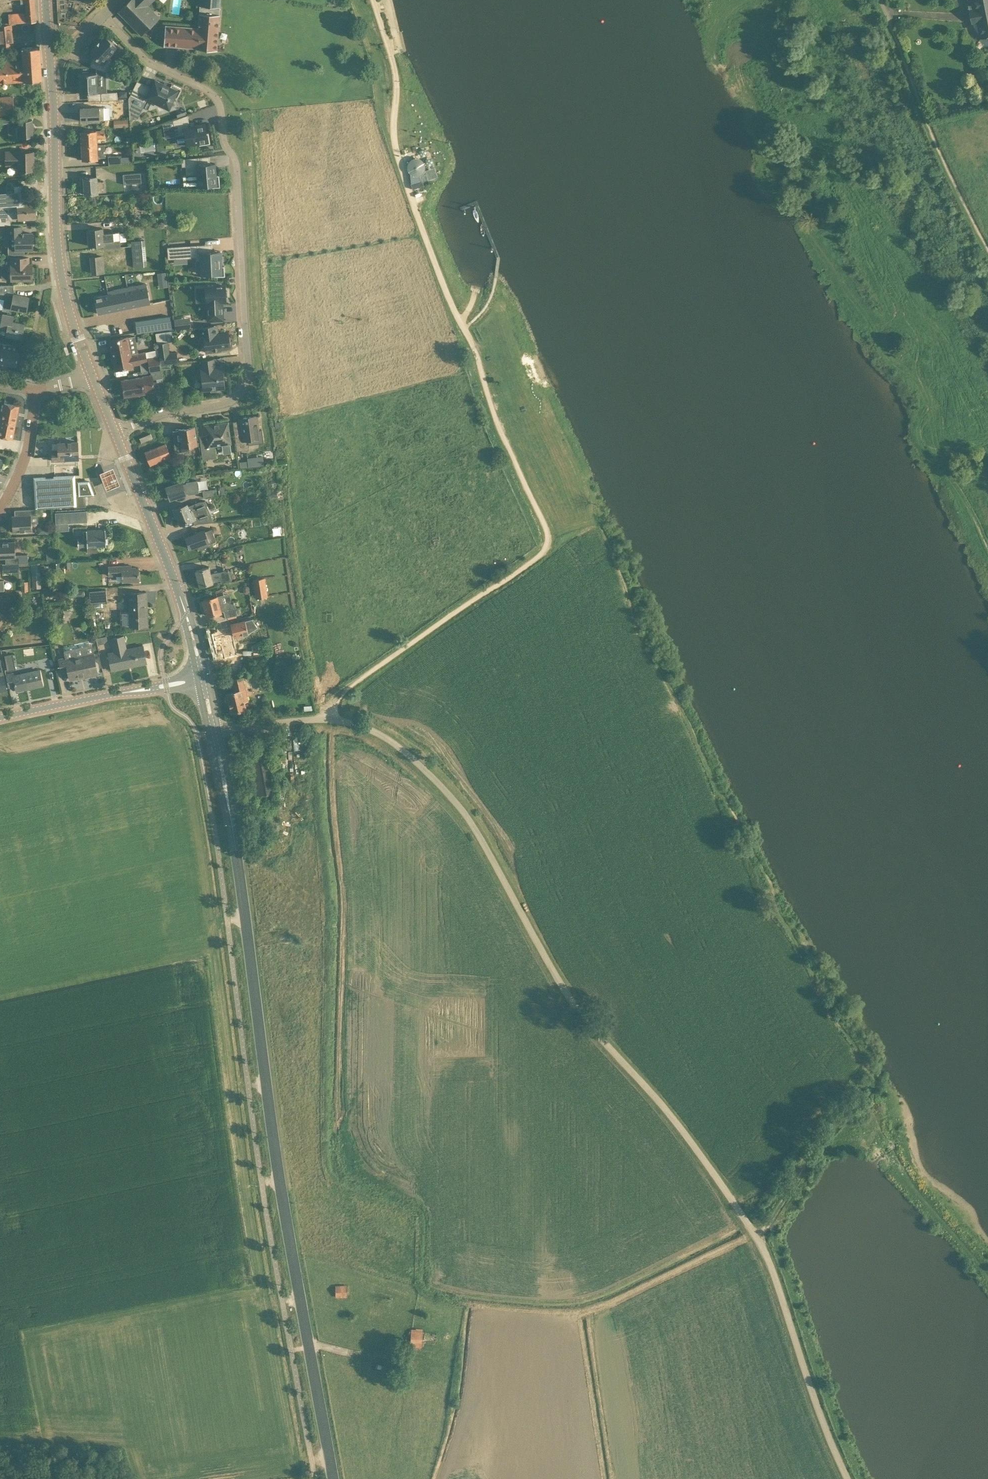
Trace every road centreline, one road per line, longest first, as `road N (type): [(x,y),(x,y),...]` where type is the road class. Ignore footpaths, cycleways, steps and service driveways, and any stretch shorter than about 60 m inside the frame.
road 1 (unclassified): [(848,1478),(754,1228),(668,1109),(572,1003),(458,804),(392,740),(365,727),(307,719),(219,731)]
road 2 (tertiary): [(333,1478),(275,1147),(231,815)]
road 3 (residential): [(102,15),(145,59),(220,102),(235,159),(250,368),(243,387),(222,405),(116,433)]
road 4 (tertiary): [(93,376),(60,265),(51,54)]
road 5 (tertiary): [(186,614),(116,433)]
road 6 (residential): [(0,511),(28,443),(36,390)]

